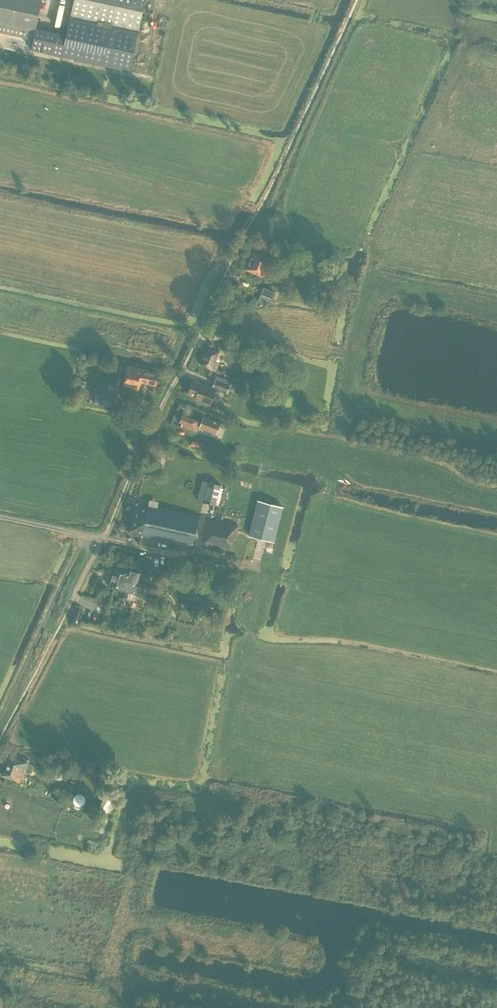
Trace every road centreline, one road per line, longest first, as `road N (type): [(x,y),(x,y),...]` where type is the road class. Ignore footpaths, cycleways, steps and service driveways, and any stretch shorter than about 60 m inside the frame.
road 1 (track): [(228,269),(73,601)]
road 2 (track): [(82,534),(0,718)]

